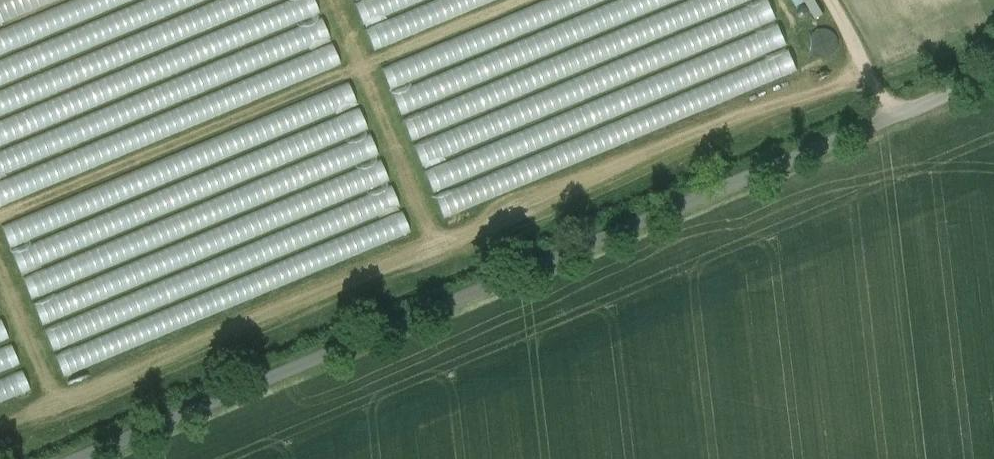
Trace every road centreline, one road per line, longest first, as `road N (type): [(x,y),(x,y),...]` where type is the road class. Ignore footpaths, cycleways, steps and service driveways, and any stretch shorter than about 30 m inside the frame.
road 1 (unclassified): [(60,458),(993,76)]
road 2 (track): [(554,0),(0,228)]
road 3 (track): [(892,117),(820,0)]

